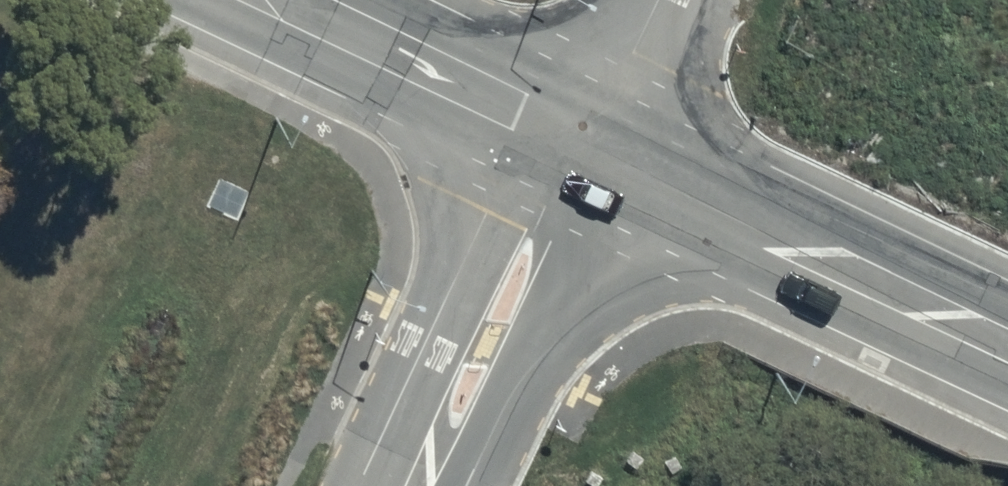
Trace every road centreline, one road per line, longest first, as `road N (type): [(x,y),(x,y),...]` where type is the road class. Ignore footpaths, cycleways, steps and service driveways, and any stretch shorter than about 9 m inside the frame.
road 1 (tertiary): [(575,144),(1007,349)]
road 2 (tertiary): [(575,144),(414,485)]
road 3 (tertiary): [(271,0),(575,144)]
road 4 (unclassified): [(651,0),(575,144)]

